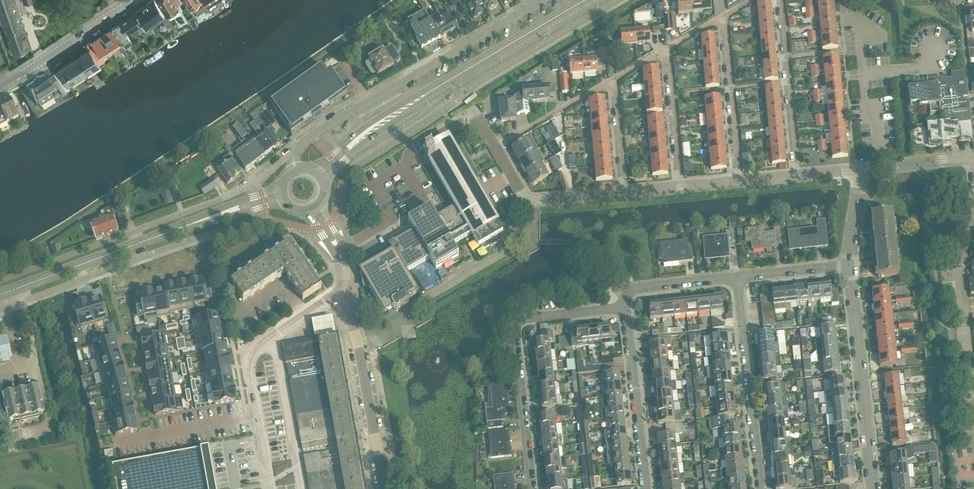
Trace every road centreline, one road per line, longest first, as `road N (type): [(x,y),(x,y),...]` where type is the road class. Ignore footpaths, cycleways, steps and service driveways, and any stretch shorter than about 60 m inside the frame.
road 1 (secondary): [(319,174),(369,132),(585,0)]
road 2 (secondary): [(0,296),(281,194)]
road 3 (residential): [(539,0),(324,129),(296,156)]
road 4 (residential): [(533,488),(516,327),(527,318),(625,307)]
road 5 (unclassified): [(495,148),(482,126),(458,122),(410,151),(402,168),(373,185),(392,218),(338,251)]
road 6 (residential): [(270,488),(248,365),(344,289)]
road 7 (residential): [(871,488),(848,265)]
road 8 (residential): [(760,488),(737,277)]
road 9 (residential): [(385,488),(344,289)]
road 10 (residential): [(647,488),(625,307)]
road 11 (residential): [(795,176),(782,0)]
road 12 (residential): [(738,182),(725,15)]
road 13 (residential): [(880,168),(859,24),(844,12)]
road 14 (residential): [(495,148),(526,201),(625,193)]
road 15 (tertiary): [(0,87),(132,0)]
road 16 (residential): [(679,188),(667,49)]
road 17 (residential): [(614,79),(495,148)]
road 18 (residential): [(625,307),(640,288),(737,277)]

